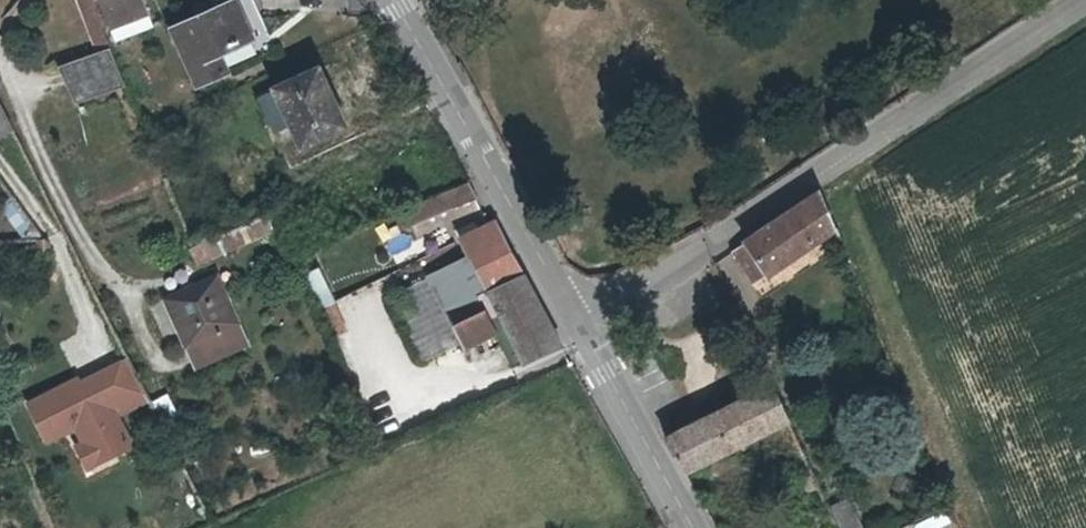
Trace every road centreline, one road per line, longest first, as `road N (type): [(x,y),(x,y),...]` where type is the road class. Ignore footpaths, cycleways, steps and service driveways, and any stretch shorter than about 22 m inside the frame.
road 1 (residential): [(1083,0),(575,321)]
road 2 (residential): [(575,321),(393,0)]
road 3 (residential): [(692,527),(575,321)]

